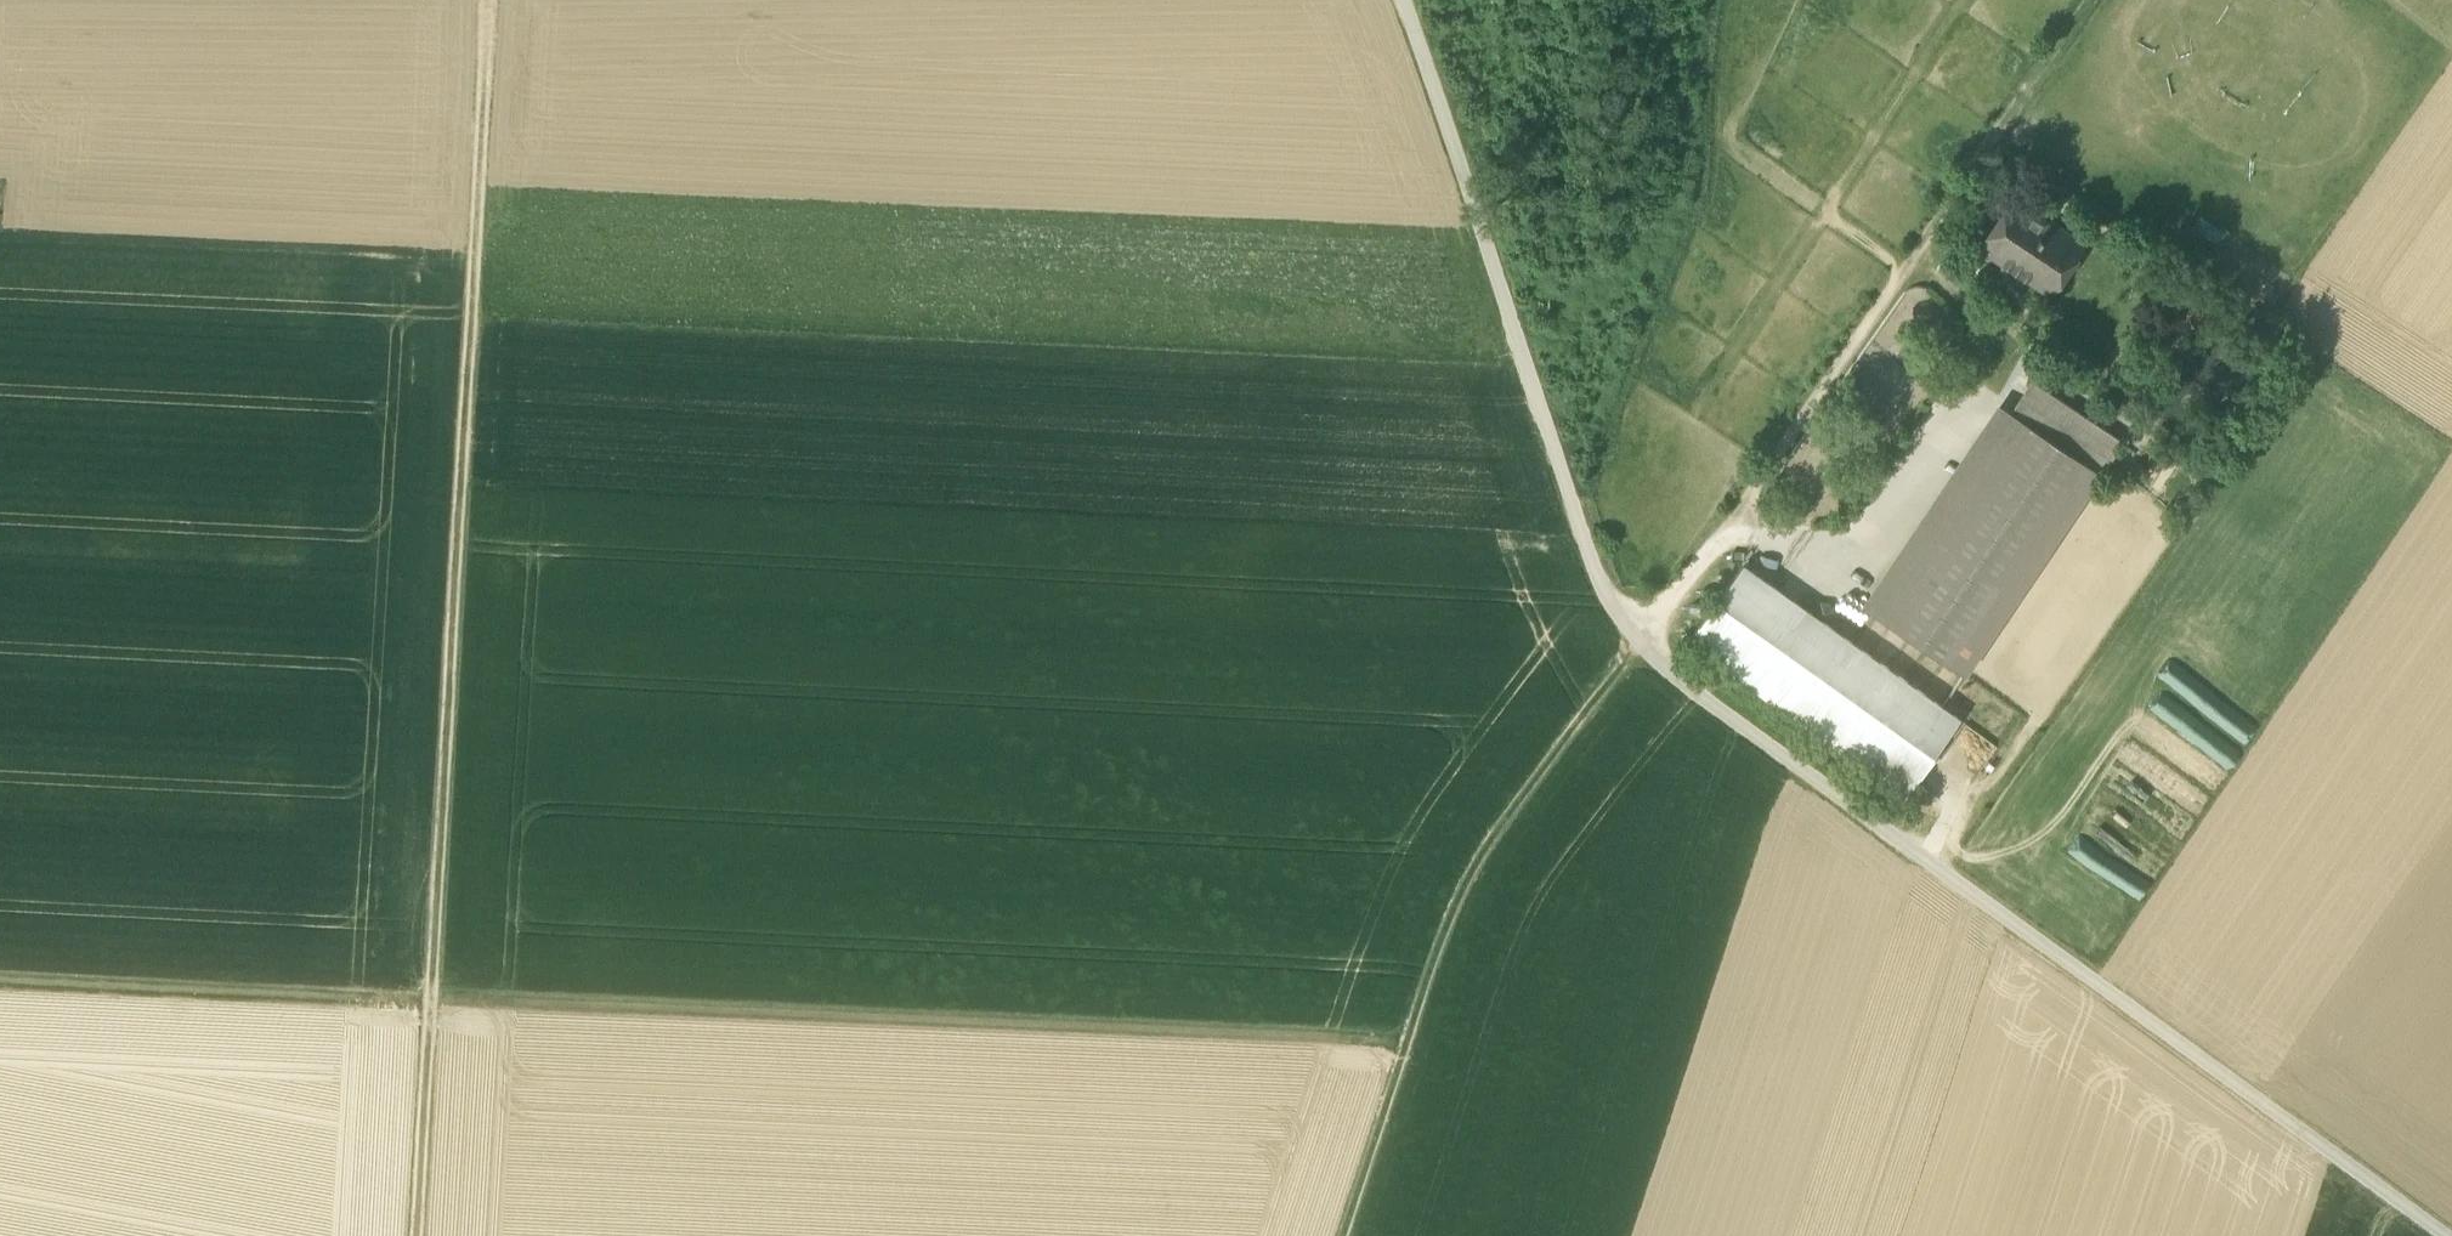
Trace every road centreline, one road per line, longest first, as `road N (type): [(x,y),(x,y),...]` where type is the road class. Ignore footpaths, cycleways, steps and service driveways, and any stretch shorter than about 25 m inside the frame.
road 1 (track): [(1413,1041),(0,977)]
road 2 (track): [(490,0),(416,1235)]
road 3 (track): [(1663,669),(2443,1235)]
road 4 (track): [(1663,669),(1634,647),(1609,604),(1403,0)]
road 5 (track): [(1351,1235),(1466,879),(1634,647)]
road 6 (unclassified): [(2099,0),(2002,146)]

